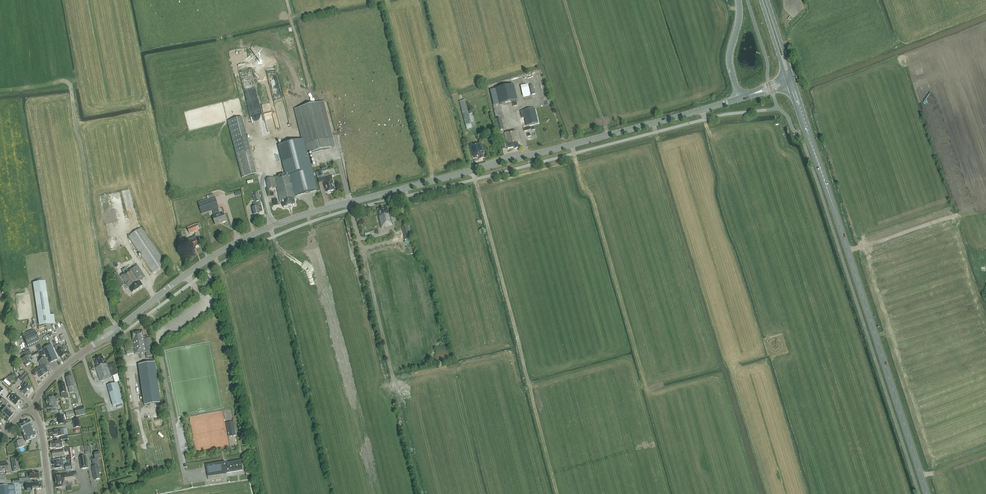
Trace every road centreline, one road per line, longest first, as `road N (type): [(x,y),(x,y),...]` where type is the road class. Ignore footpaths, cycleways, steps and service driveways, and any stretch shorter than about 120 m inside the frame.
road 1 (tertiary): [(31,408),(67,364),(211,258),(258,233),(740,98)]
road 2 (primary): [(927,493),(870,320)]
road 3 (primary): [(849,255),(795,85)]
road 4 (primary): [(789,87),(837,226)]

